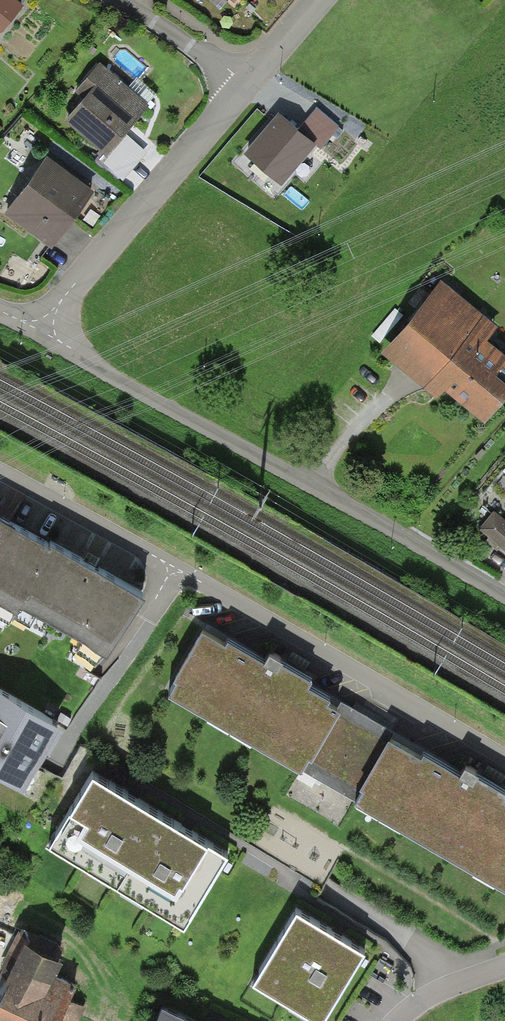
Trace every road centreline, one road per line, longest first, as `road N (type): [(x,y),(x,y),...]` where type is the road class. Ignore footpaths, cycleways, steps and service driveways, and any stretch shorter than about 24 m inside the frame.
road 1 (residential): [(504,761),(0,475)]
road 2 (residential): [(41,330),(504,598)]
road 3 (residential): [(41,330),(246,85)]
road 4 (residential): [(246,85),(118,0)]
road 5 (residential): [(397,1020),(424,999),(504,968)]

